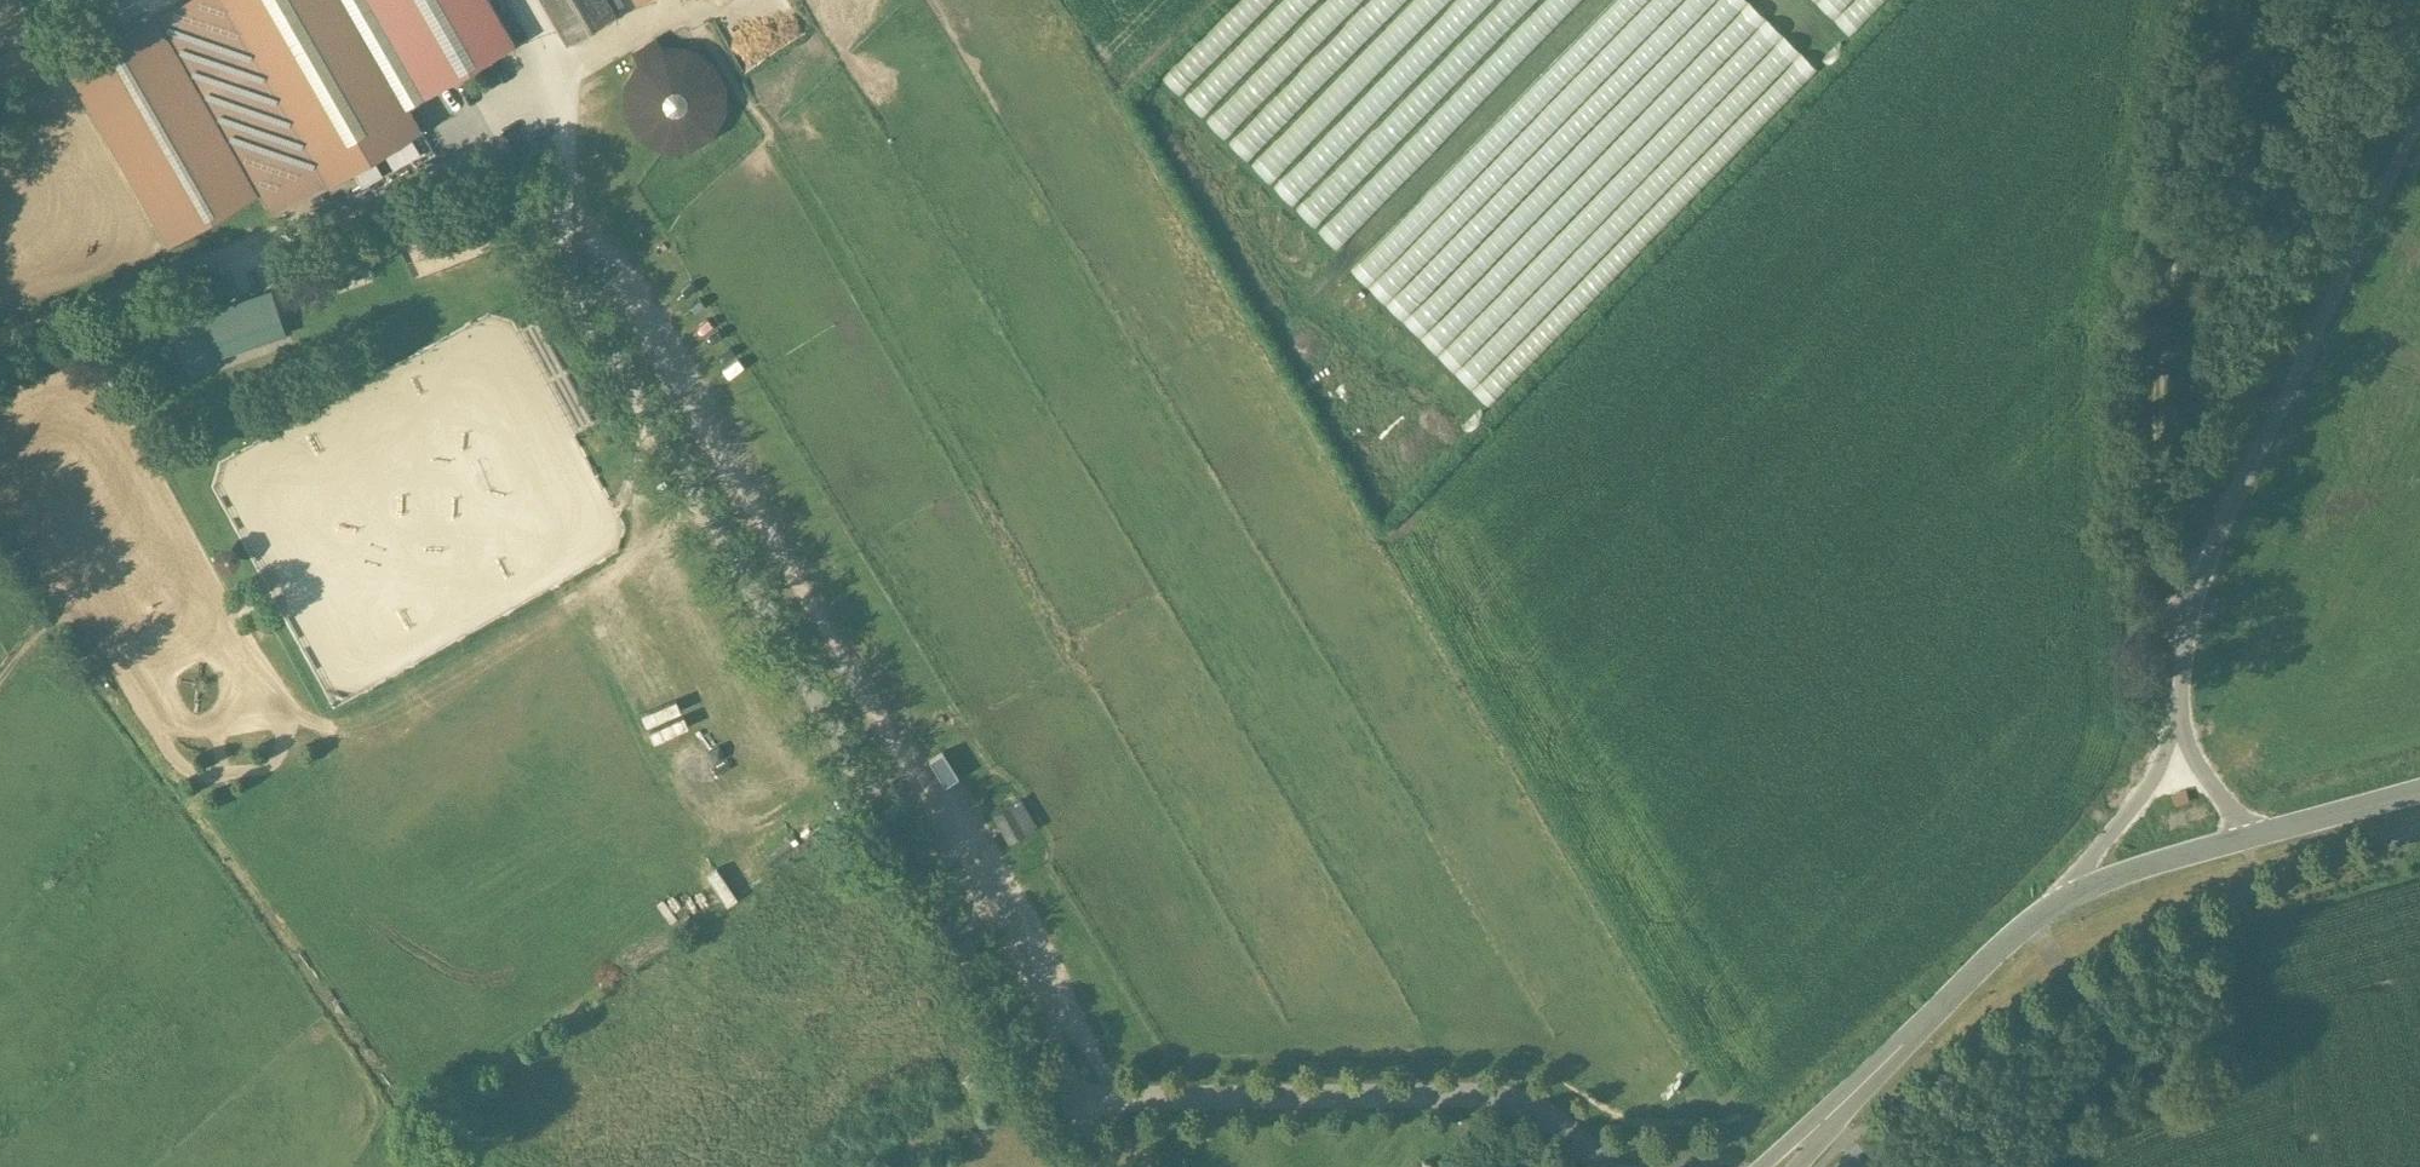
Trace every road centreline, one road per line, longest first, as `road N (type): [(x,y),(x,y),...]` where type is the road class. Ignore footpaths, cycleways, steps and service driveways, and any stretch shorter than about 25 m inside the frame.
road 1 (secondary): [(2419,792),(2174,860),(2032,923),(1985,958),(1775,1166)]
road 2 (track): [(2226,0),(2170,291),(2161,417),(2170,559),(2194,607)]

